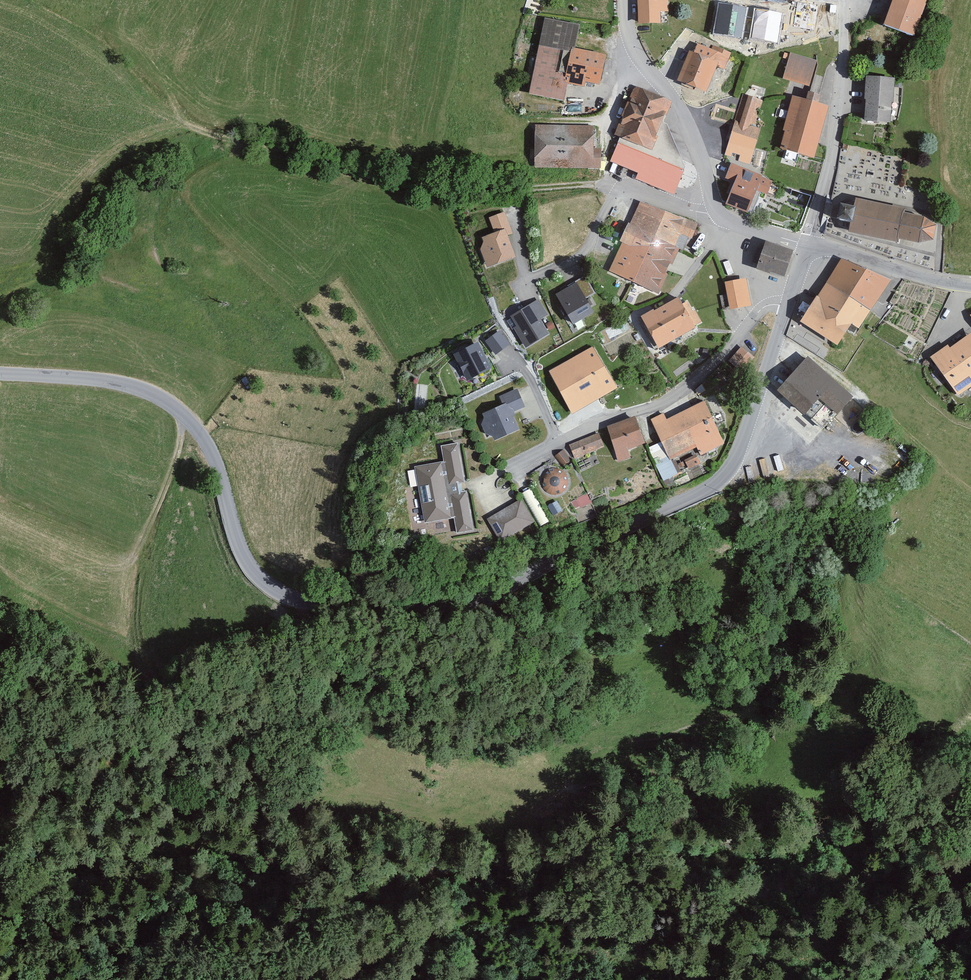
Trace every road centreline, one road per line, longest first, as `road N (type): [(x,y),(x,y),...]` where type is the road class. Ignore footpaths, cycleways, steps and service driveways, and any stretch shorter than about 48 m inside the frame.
road 1 (tertiary): [(0,374),(98,378),(170,402),(213,453),(251,566),(283,596),(472,602),(719,482),(748,439),(787,306)]
road 2 (track): [(618,189),(421,184),(184,125)]
road 3 (residential): [(787,306),(757,313),(679,394),(508,466)]
road 4 (track): [(181,412),(179,449),(133,565),(22,595),(19,619)]
road 5 (residential): [(809,245),(835,142),(845,0)]
road 6 (residential): [(626,0),(633,52),(687,118),(719,215)]
road 7 (track): [(632,979),(694,954),(726,952),(846,979)]
road 8 (tertiary): [(809,245),(970,285)]

